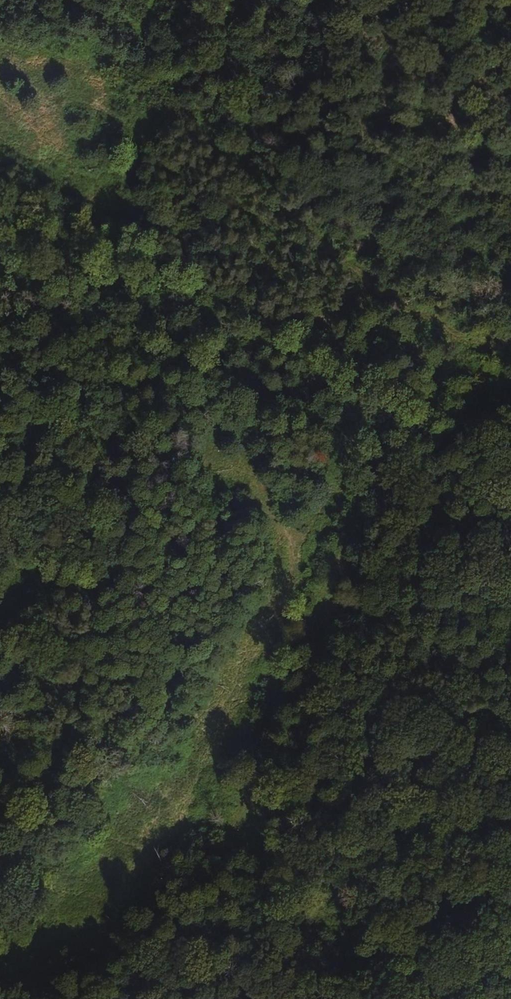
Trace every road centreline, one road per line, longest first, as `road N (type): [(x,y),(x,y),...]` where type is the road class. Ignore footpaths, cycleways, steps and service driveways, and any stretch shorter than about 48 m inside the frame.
road 1 (track): [(510,347),(401,308),(276,212),(246,165),(166,85),(137,33),(119,19),(94,12),(0,15)]
road 2 (track): [(510,131),(464,130),(445,121),(446,108),(510,57)]

